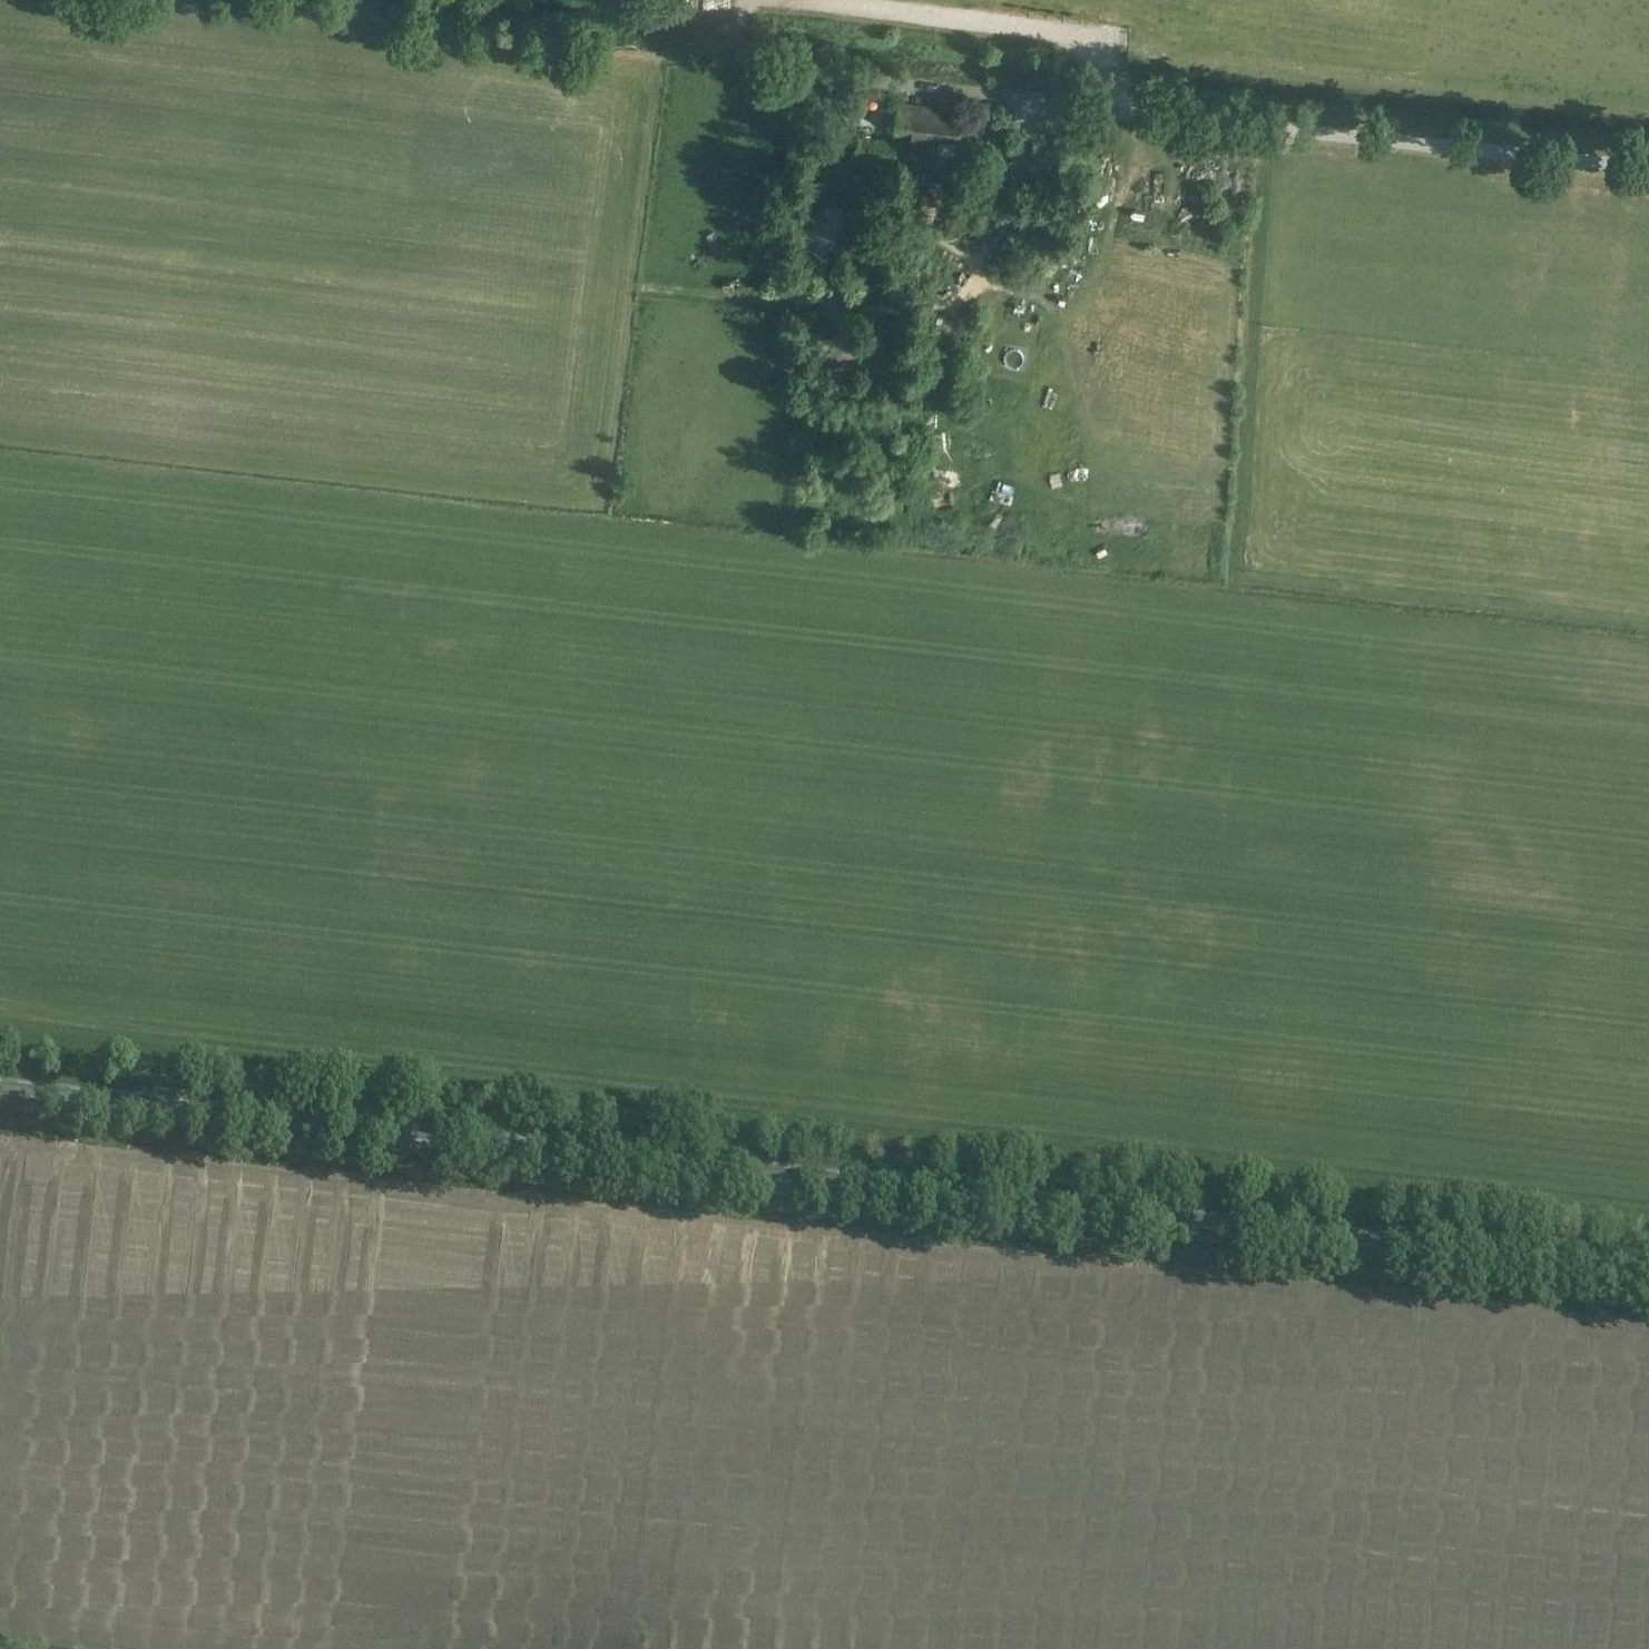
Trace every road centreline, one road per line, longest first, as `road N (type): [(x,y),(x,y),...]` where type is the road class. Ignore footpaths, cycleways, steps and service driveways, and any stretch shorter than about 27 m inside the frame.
road 1 (primary): [(0,1092),(1648,1276)]
road 2 (track): [(766,68),(132,0)]

